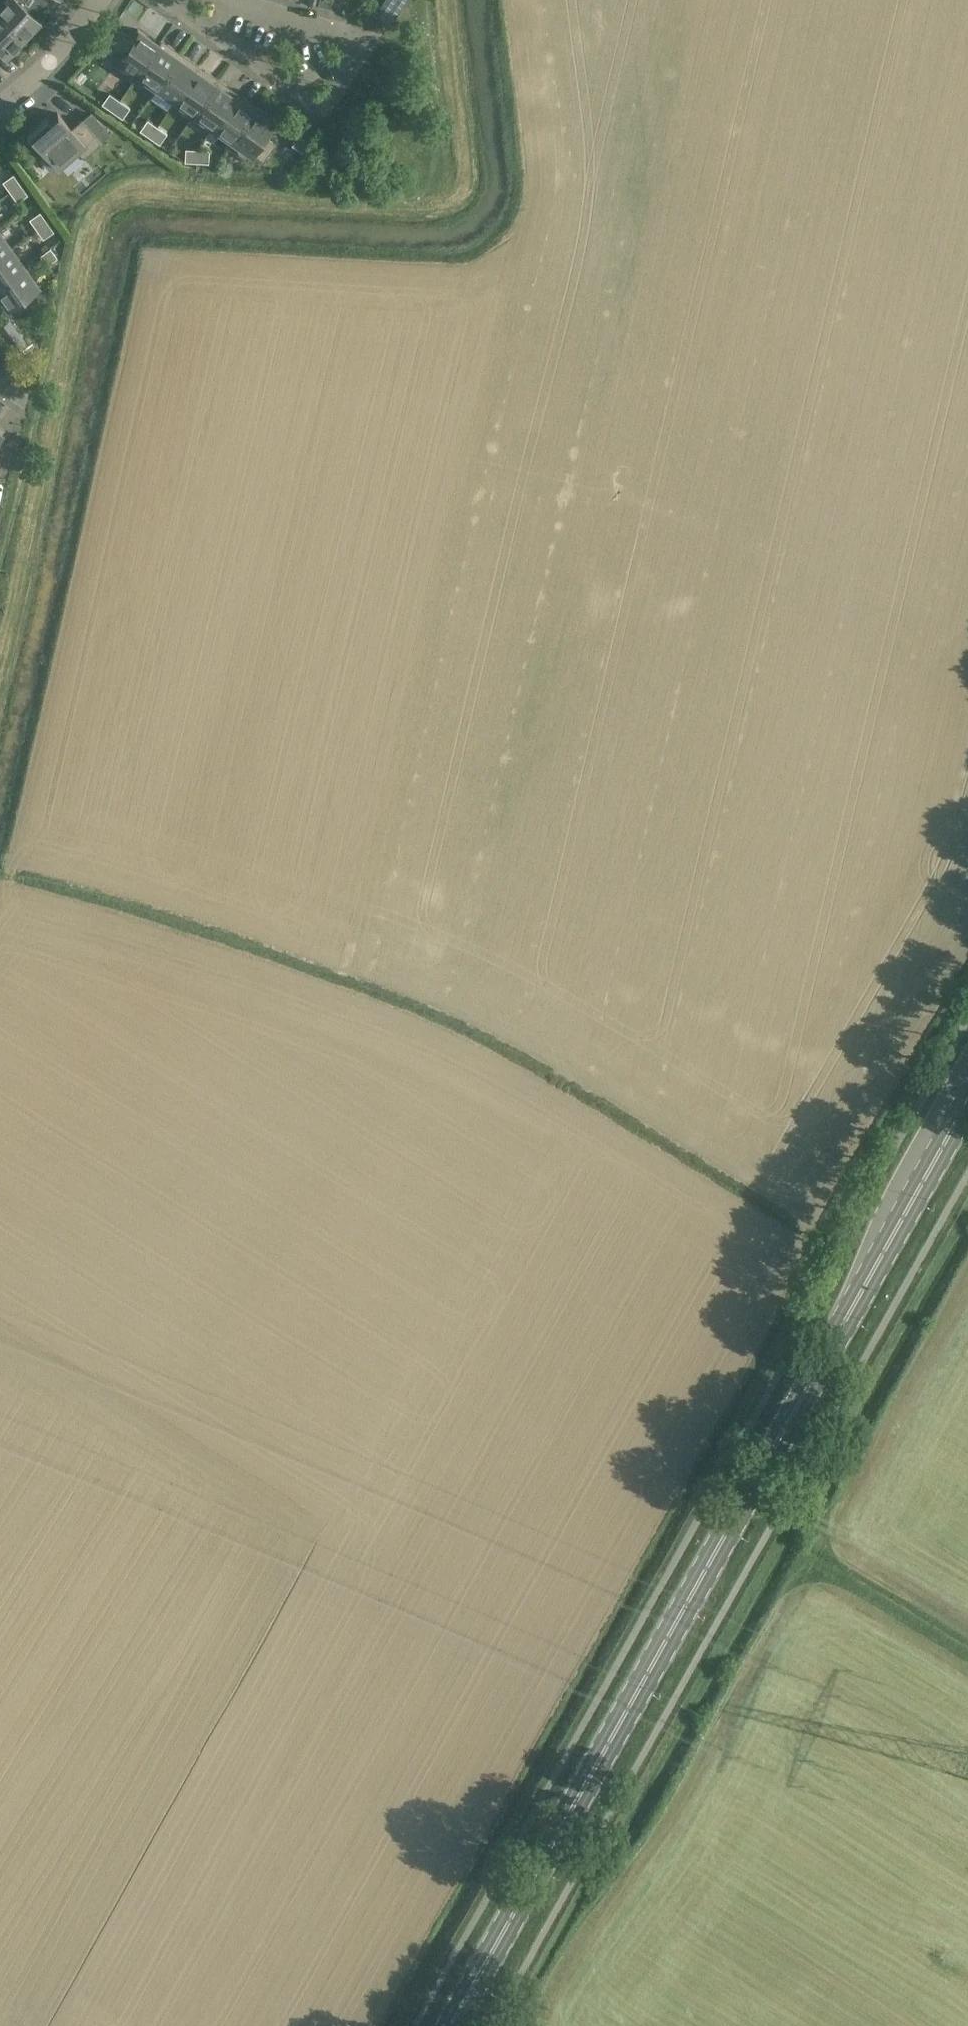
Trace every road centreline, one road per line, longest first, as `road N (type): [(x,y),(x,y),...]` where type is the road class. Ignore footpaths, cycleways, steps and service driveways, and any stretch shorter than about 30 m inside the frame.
road 1 (primary): [(451,2025),(967,1102)]
road 2 (residential): [(371,36),(323,105),(171,0)]
road 3 (residential): [(0,106),(101,0)]
road 4 (residential): [(244,0),(371,36)]

